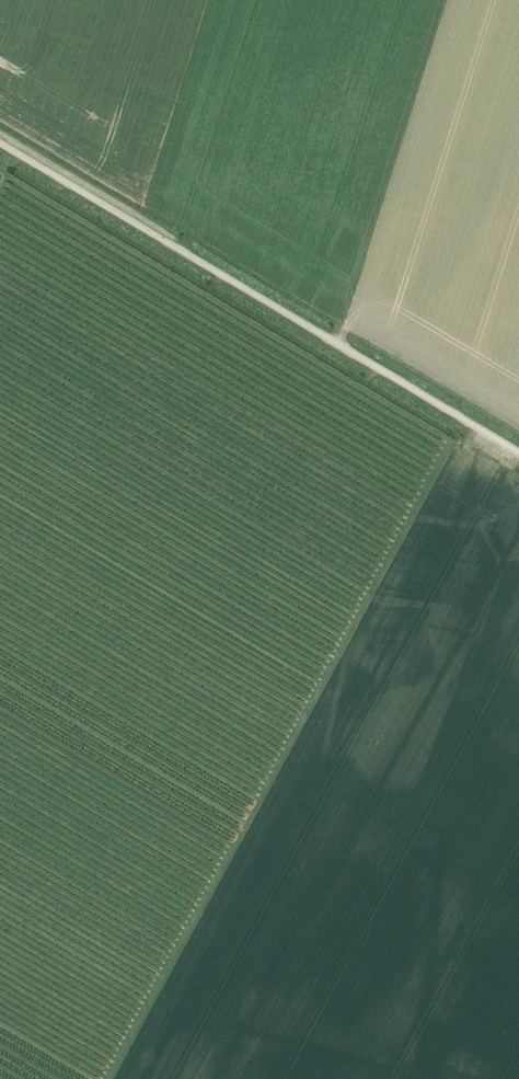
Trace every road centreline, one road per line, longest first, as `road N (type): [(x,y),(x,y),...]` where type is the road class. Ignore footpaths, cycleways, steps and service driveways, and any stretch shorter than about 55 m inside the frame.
road 1 (unclassified): [(518,453),(0,143)]

